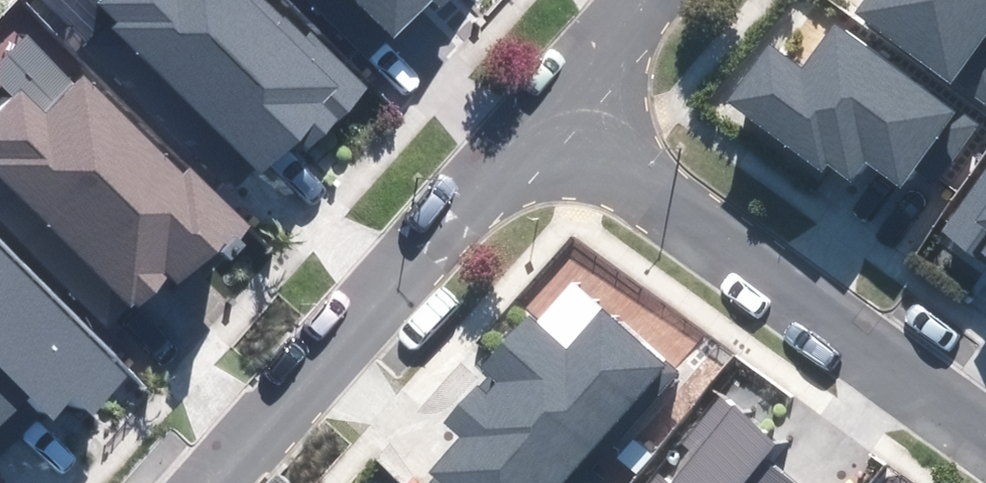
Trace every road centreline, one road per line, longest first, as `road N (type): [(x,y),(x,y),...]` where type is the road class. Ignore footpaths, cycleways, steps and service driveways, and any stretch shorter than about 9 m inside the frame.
road 1 (residential): [(549,96),(985,424)]
road 2 (residential): [(206,482),(549,96)]
road 3 (residential): [(549,96),(642,0)]

